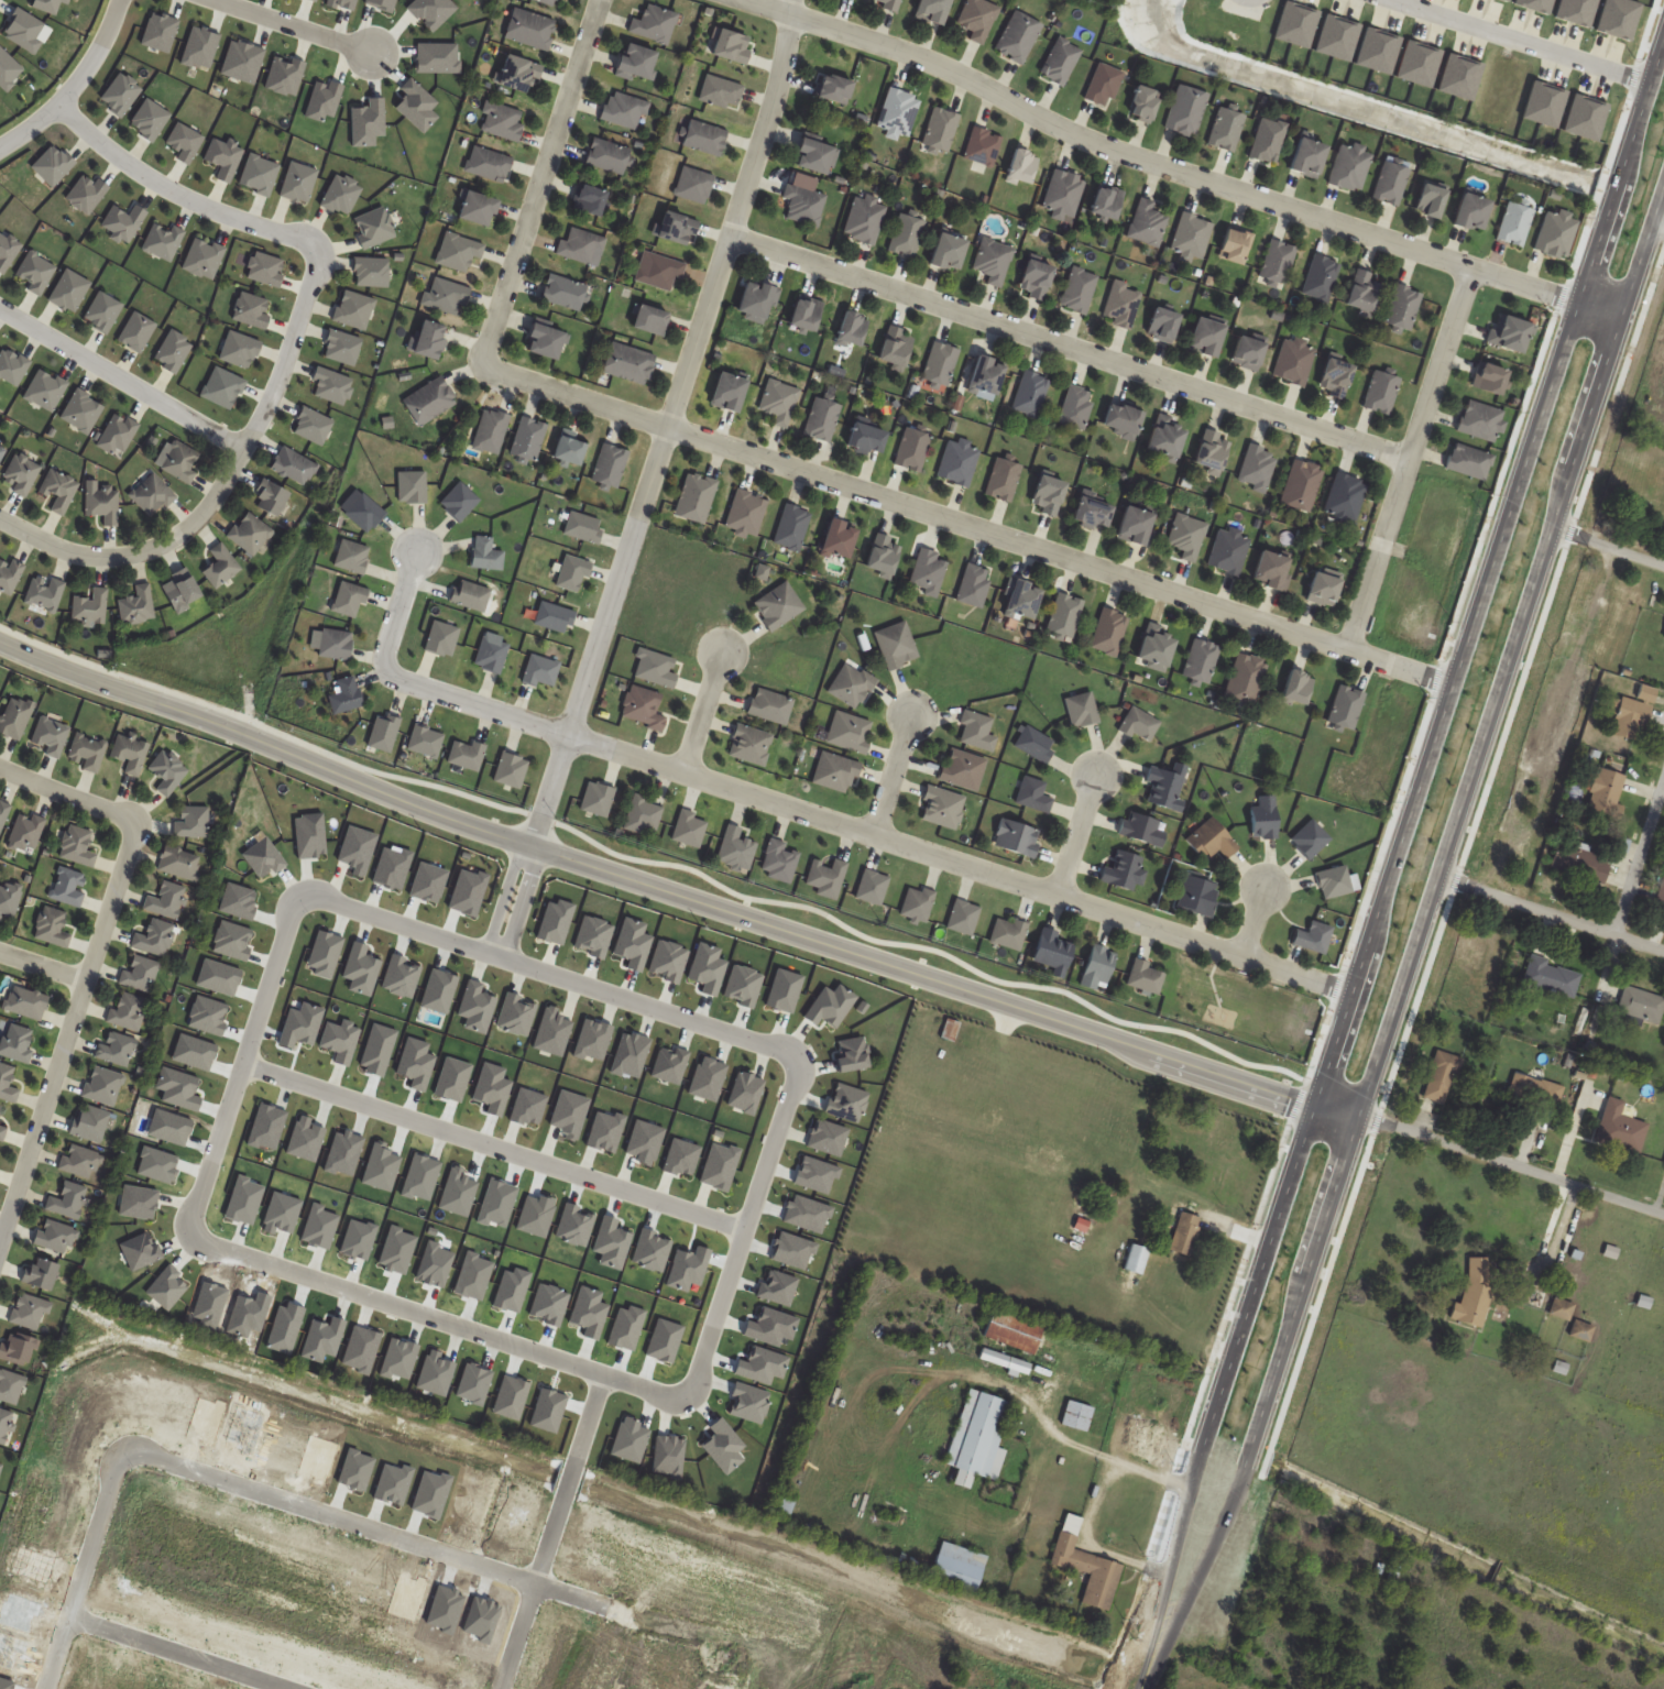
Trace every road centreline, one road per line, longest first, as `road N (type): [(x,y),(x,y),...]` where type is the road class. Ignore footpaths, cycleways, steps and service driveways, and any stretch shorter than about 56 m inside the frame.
road 1 (tertiary): [(1663,30),(1314,1109)]
road 2 (residential): [(1351,990),(394,678),(386,668)]
road 3 (residential): [(1447,682),(482,364)]
road 4 (tertiary): [(1361,1115),(1663,195)]
road 5 (residential): [(792,0),(782,79),(532,848)]
road 6 (residential): [(1578,300),(1088,140),(948,68),(747,0)]
road 7 (tertiary): [(532,848),(1314,1109)]
road 8 (residential): [(61,106),(152,190),(317,256),(324,270),(258,430),(215,502),(184,533),(146,550),(107,556),(66,548),(0,518)]
road 9 (residential): [(1412,459),(733,235)]
road 10 (residential): [(784,1664),(128,1456)]
road 11 (residential): [(0,767),(141,820),(0,1248)]
road 12 (tertiary): [(0,641),(532,848)]
road 13 (residential): [(299,891),(802,1060)]
road 14 (residential): [(745,1229),(242,1064)]
road 15 (residential): [(689,1392),(661,1395),(194,1237)]
road 16 (tertiary): [(1203,1573),(1246,1471),(1361,1115)]
road 17 (residential): [(1474,267),(1350,650)]
road 18 (residential): [(602,0),(482,364)]
road 19 (residential): [(194,1237),(190,1217),(299,891)]
road 20 (residential): [(802,1060),(689,1392)]
road 21 (tertiary): [(1314,1109),(1204,1432)]
road 22 (residential): [(501,1688),(602,1374)]
road 23 (residential): [(1361,1115),(1663,1213)]
road 24 (residential): [(244,452),(0,296)]
road 25 (residential): [(1388,0),(1647,80)]
road 26 (residential): [(128,1456),(110,1487),(44,1688)]
road 27 (residential): [(1439,876),(1663,950)]
road 28 (residential): [(68,1616),(287,1688)]
road 29 (tertiary): [(1204,1432),(1157,1649)]
road 30 (residential): [(0,147),(73,95),(118,0)]
road 31 (residential): [(1107,1554),(1087,1542),(1084,1524),(1102,1483),(1124,1466),(1187,1487)]
road 32 (residential): [(218,0),(368,54)]
road 33 (residential): [(1663,790),(1616,934)]
road 34 (residential): [(725,654),(686,774)]
road 35 (residential): [(915,715),(876,835)]
road 36 (residential): [(1098,776),(1060,896)]
road 37 (residential): [(419,552),(386,668)]

